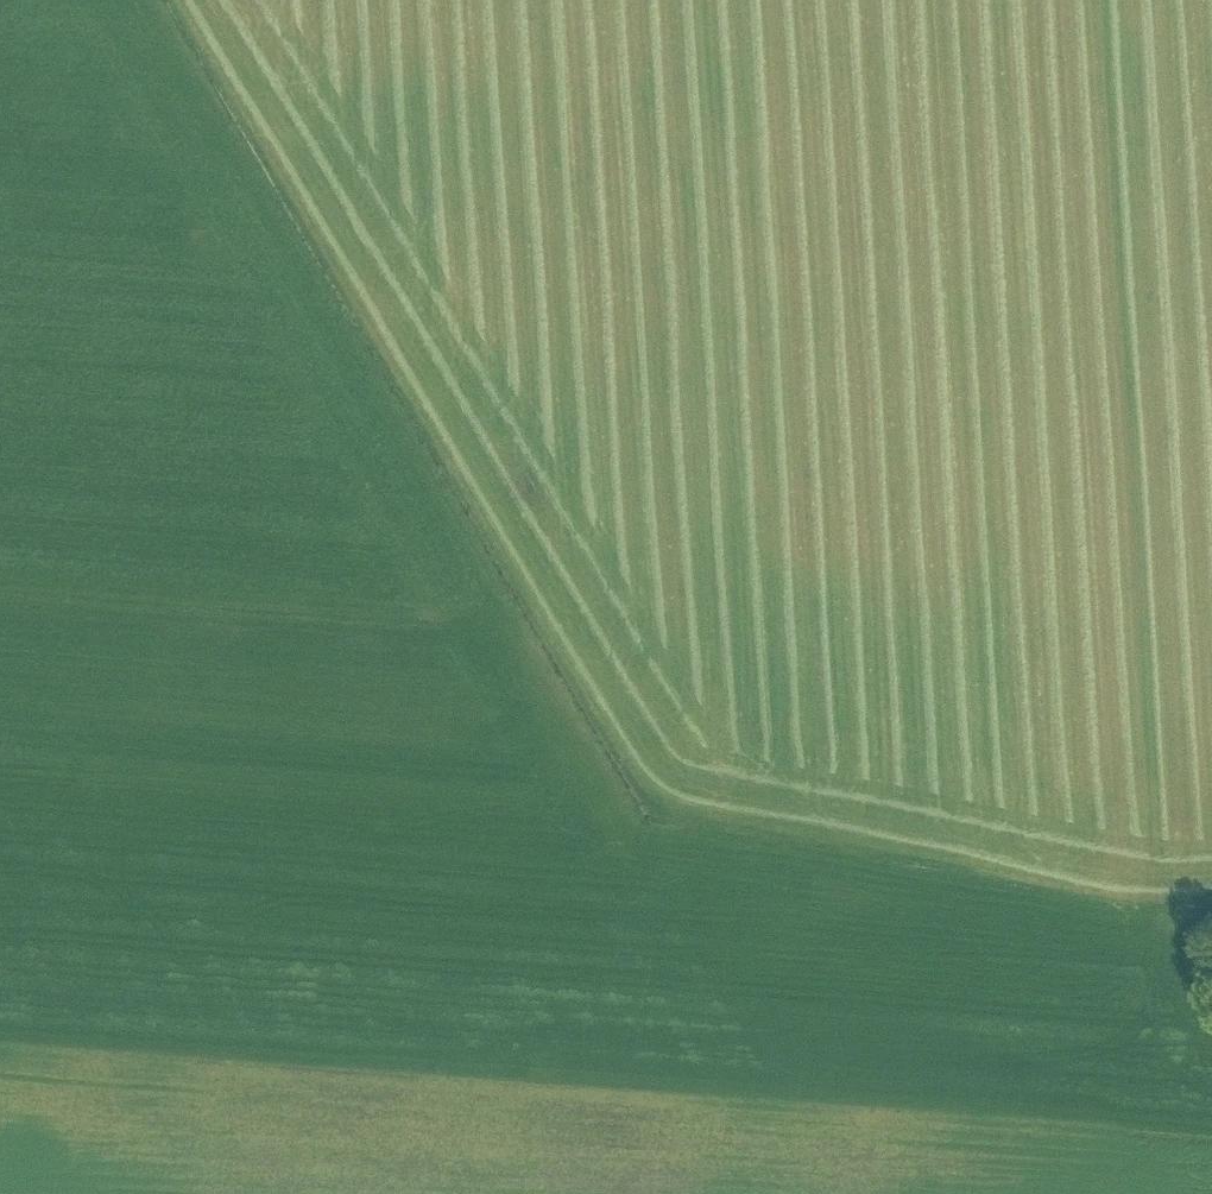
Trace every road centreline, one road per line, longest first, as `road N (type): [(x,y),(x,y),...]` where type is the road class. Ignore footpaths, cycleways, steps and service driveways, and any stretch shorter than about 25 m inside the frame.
road 1 (track): [(1174,922),(1127,0)]

